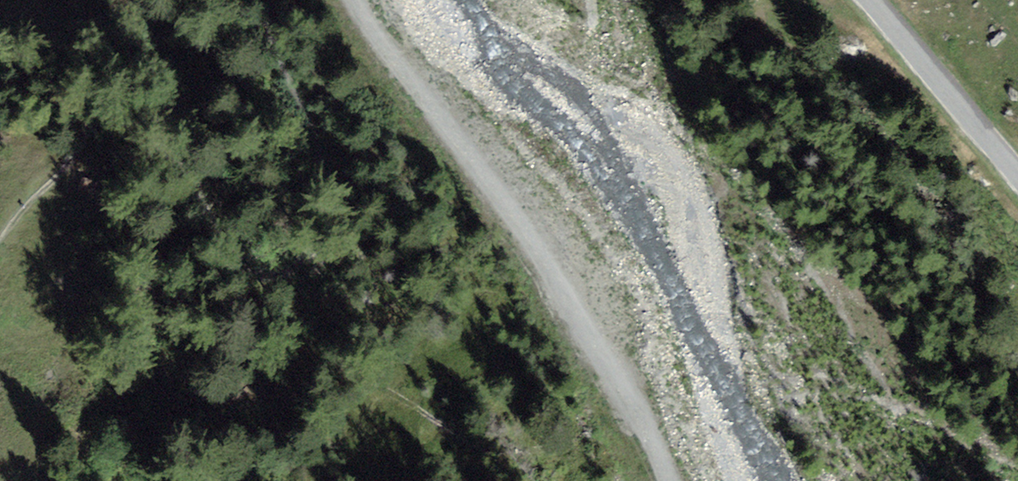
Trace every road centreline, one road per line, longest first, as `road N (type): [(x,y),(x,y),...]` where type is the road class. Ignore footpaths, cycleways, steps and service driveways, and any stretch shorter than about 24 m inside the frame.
road 1 (track): [(0,240),(73,157),(150,147),(232,251),(281,272),(297,210),(302,138),(260,39),(255,0)]
road 2 (track): [(670,480),(656,447),(370,0)]
road 3 (tertiary): [(871,0),(1017,175)]

